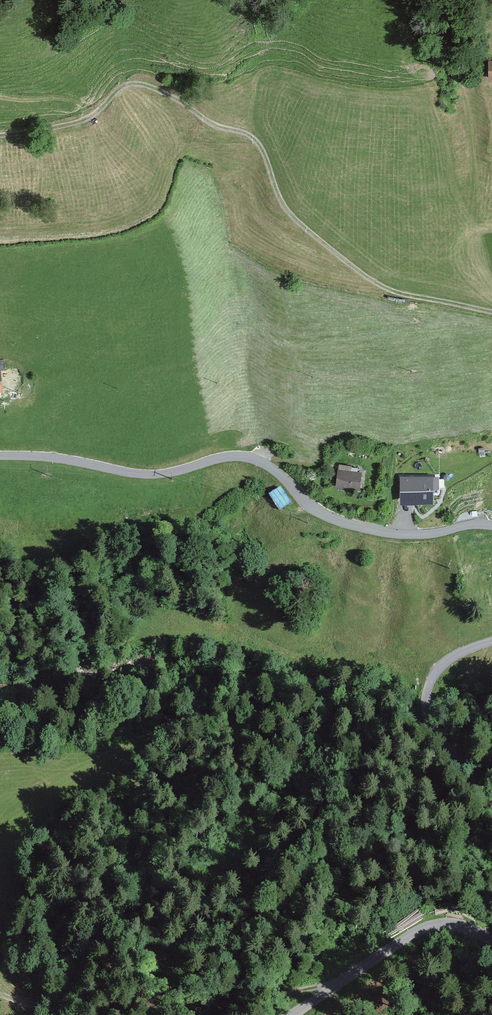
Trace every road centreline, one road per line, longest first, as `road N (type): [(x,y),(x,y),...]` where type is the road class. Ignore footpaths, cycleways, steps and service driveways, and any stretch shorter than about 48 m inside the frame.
road 1 (track): [(491,525),(395,534),(341,522),(264,464),(240,456),(141,475),(0,456)]
road 2 (track): [(96,114),(126,84),(147,86),(243,131),(267,158),(284,207),(365,277),(399,293),(491,311)]
road 3 (track): [(13,998),(50,1000),(93,959),(128,945),(180,968),(214,1004),(339,983)]
road 4 (track): [(432,730),(270,715),(163,732)]
road 5 (residential): [(291,1014),(434,925),(491,940)]
road 6 (unclassified): [(491,797),(436,737),(427,695),(443,663),(491,641)]

